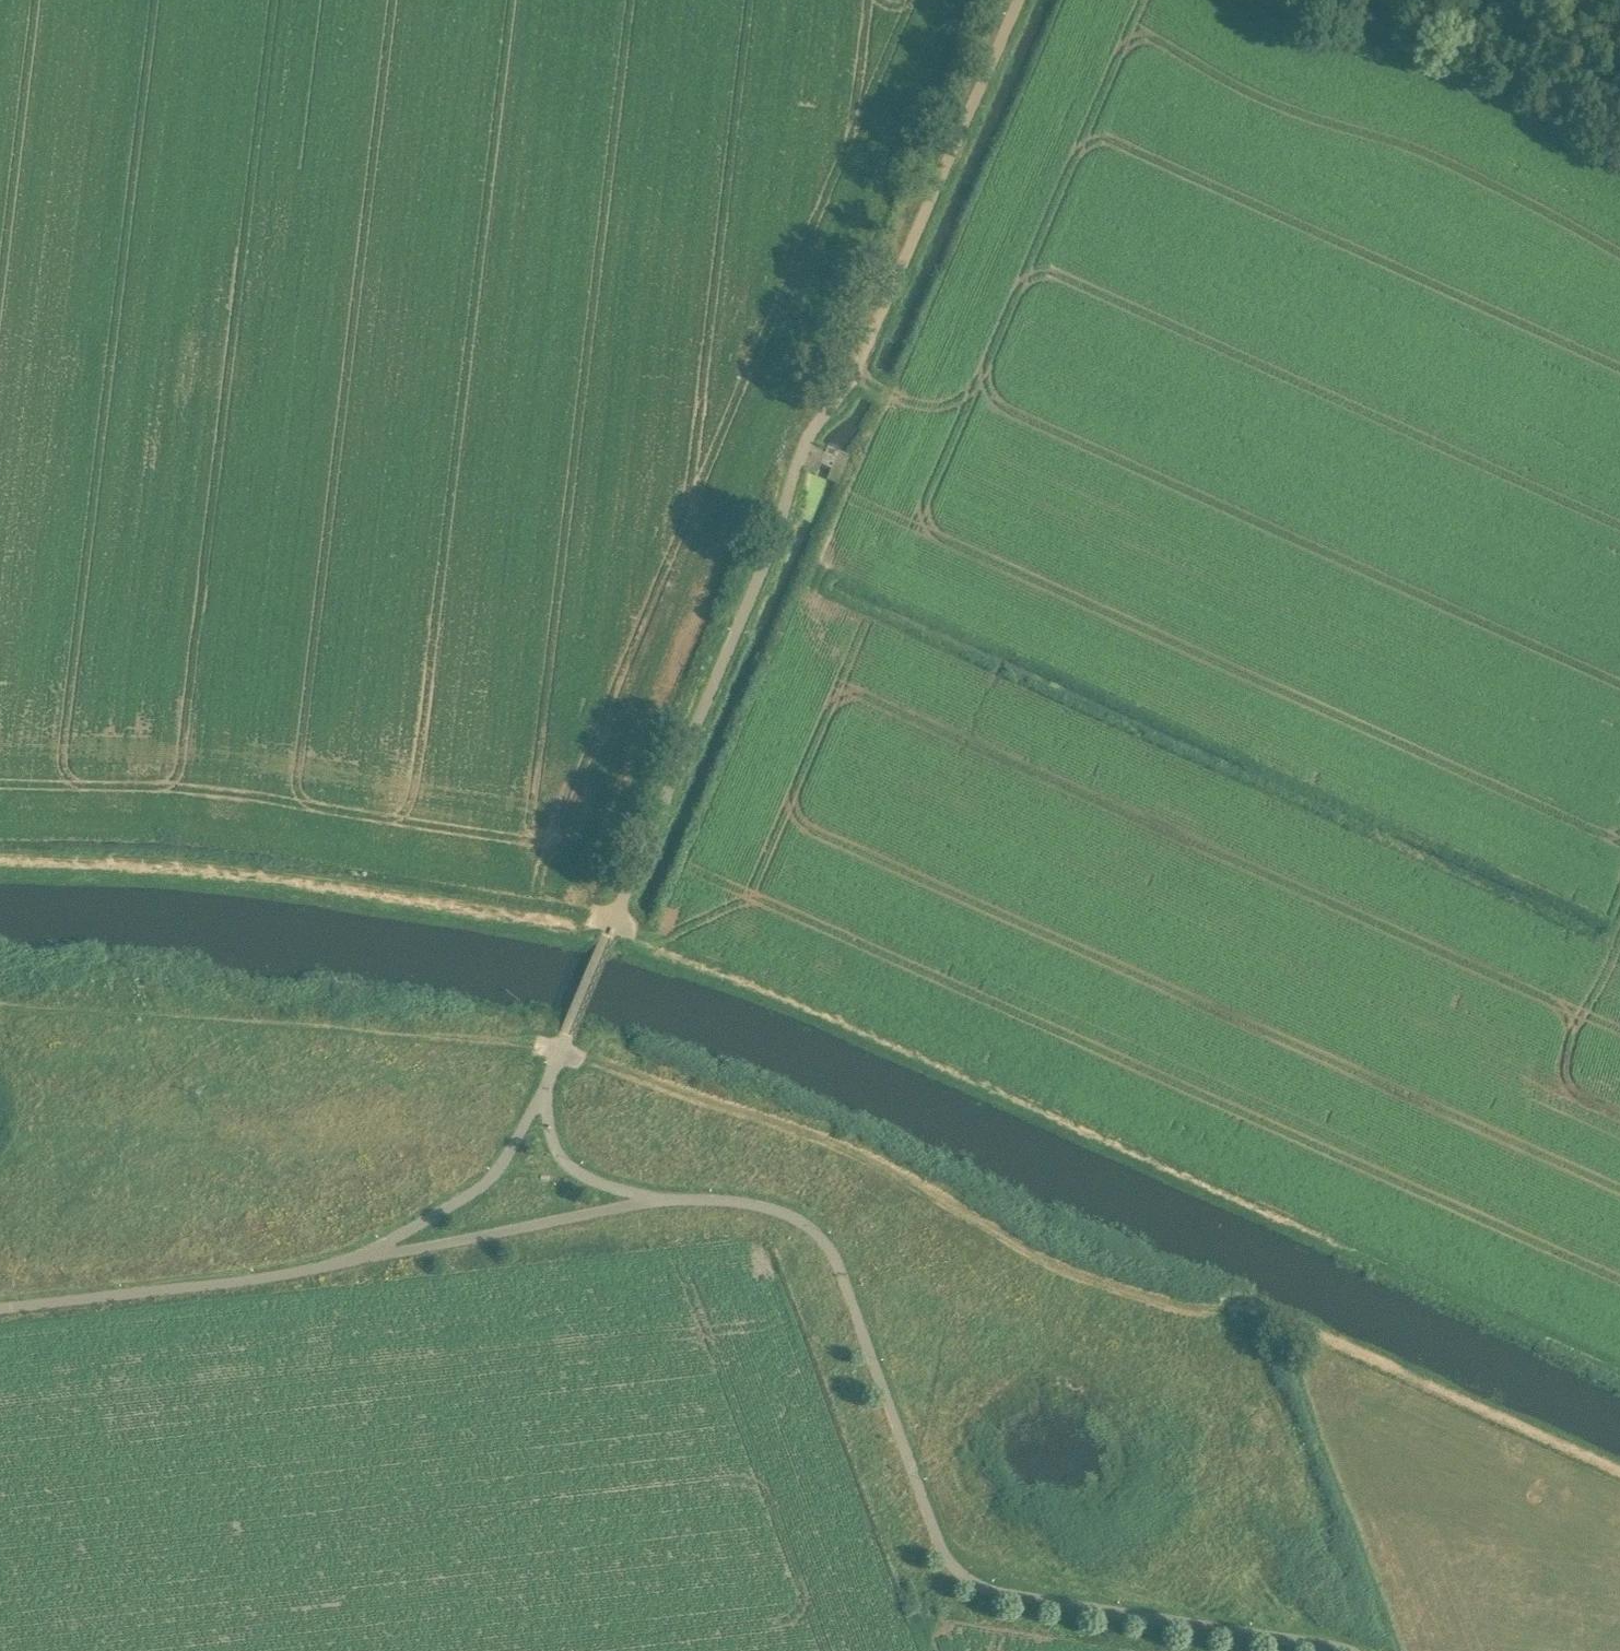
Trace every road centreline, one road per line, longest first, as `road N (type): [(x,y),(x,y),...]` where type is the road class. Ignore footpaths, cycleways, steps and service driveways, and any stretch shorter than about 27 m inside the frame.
road 1 (track): [(1619,1504),(1124,1259),(812,1129),(649,1071),(561,1052)]
road 2 (track): [(618,914),(571,926),(266,877),(0,861)]
road 3 (track): [(561,1052),(443,1033),(0,994)]

